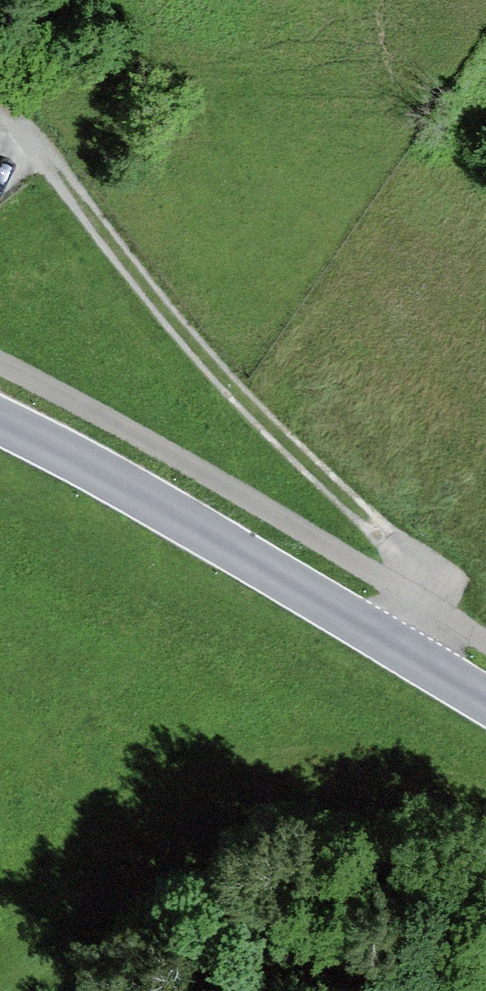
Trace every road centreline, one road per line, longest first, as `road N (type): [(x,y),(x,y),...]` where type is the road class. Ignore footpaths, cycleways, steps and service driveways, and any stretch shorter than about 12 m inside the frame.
road 1 (track): [(401,651),(431,574),(204,370),(57,162),(0,120)]
road 2 (tertiary): [(485,701),(0,423)]

